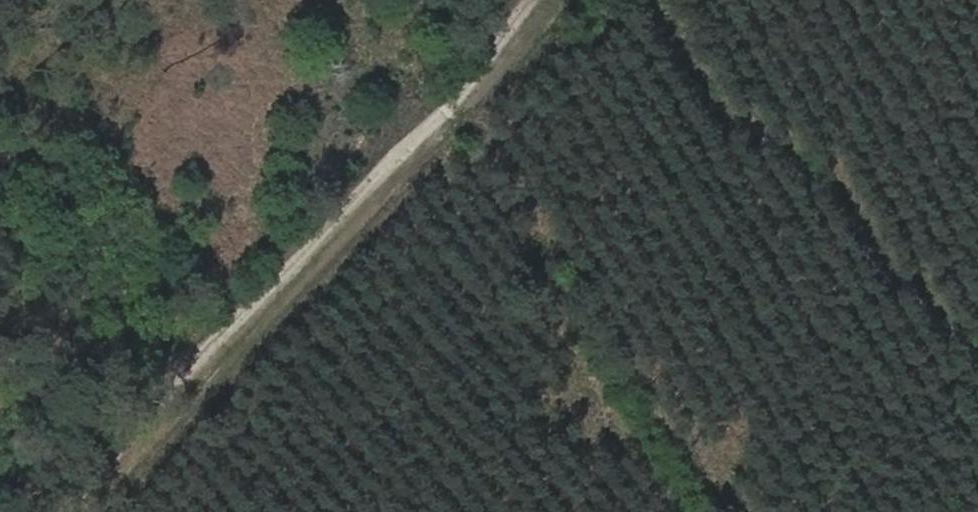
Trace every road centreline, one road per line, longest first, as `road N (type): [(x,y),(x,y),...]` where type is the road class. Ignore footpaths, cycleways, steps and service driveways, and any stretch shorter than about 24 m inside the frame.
road 1 (track): [(542,0),(378,200),(164,398),(56,511)]
road 2 (track): [(645,0),(717,106),(831,183),(888,279),(940,311),(977,352)]

